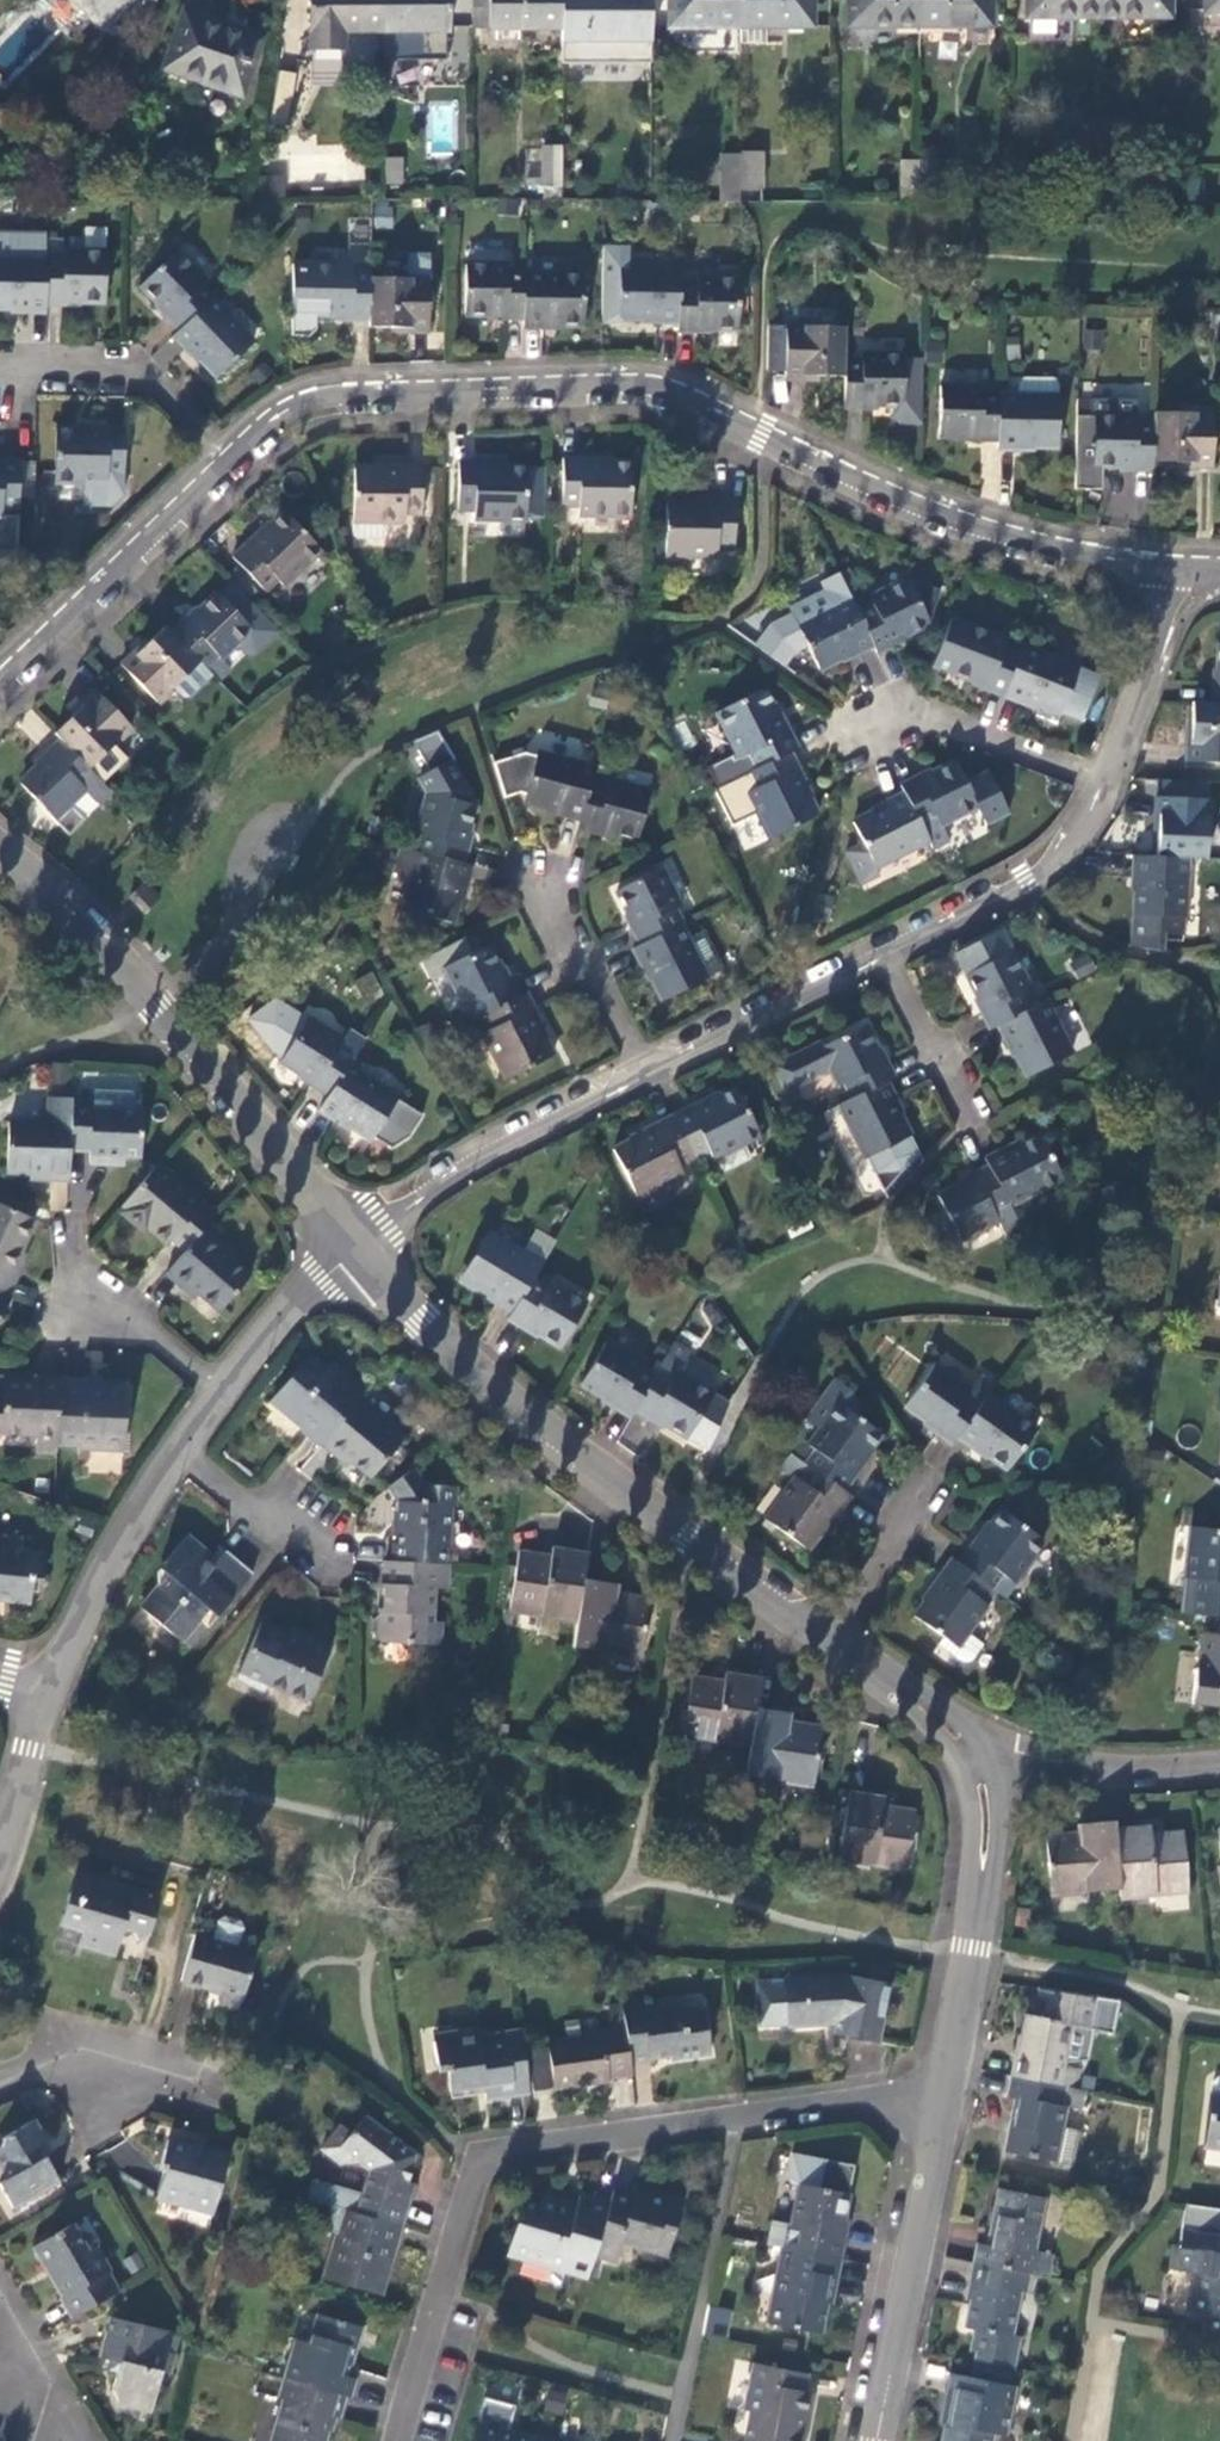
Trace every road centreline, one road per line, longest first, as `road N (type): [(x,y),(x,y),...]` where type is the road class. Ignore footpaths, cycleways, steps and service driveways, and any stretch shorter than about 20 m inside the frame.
road 1 (residential): [(1181,576),(1014,539),(854,483),(656,395),(333,403),(283,422),(237,455)]
road 2 (residential): [(943,2109),(893,2100),(483,2160),(400,2440)]
road 3 (tertiary): [(360,1252),(418,1316),(561,1442),(812,1626)]
road 4 (tertiary): [(0,852),(117,958),(360,1252)]
road 5 (tertiary): [(959,1767),(981,1889),(943,2109)]
road 6 (residential): [(360,1252),(432,1193),(649,1077)]
road 7 (tertiary): [(943,2109),(879,2440)]
road 8 (residential): [(237,455),(0,684)]
road 9 (residential): [(885,957),(1029,883),(1063,855),(1104,785)]
road 10 (residential): [(173,1458),(110,1566),(49,1696)]
road 11 (residential): [(649,1077),(885,957)]
road 12 (residential): [(1219,1765),(1132,1770),(1018,1753),(959,1767)]
road 13 (residential): [(863,735),(901,718),(933,719),(1104,785)]
road 14 (residential): [(8,382),(135,388),(237,455)]
road 15 (residential): [(530,875),(649,1077)]
road 16 (residential): [(1104,785),(1181,576)]
road 17 (residential): [(337,1586),(173,1458)]
road 18 (tertiary): [(812,1626),(890,1684),(959,1767)]
road 19 (residential): [(360,1252),(272,1325),(220,1392)]
road 20 (residential): [(71,1280),(220,1392)]
road 21 (residential): [(969,1116),(885,957)]
road 22 (residential): [(49,1696),(0,1860)]
road 23 (residential): [(160,2071),(109,2055),(68,2054),(0,2082)]
road 24 (residential): [(927,1510),(812,1626)]
road 25 (residential): [(42,2423),(42,2375),(0,2289)]

